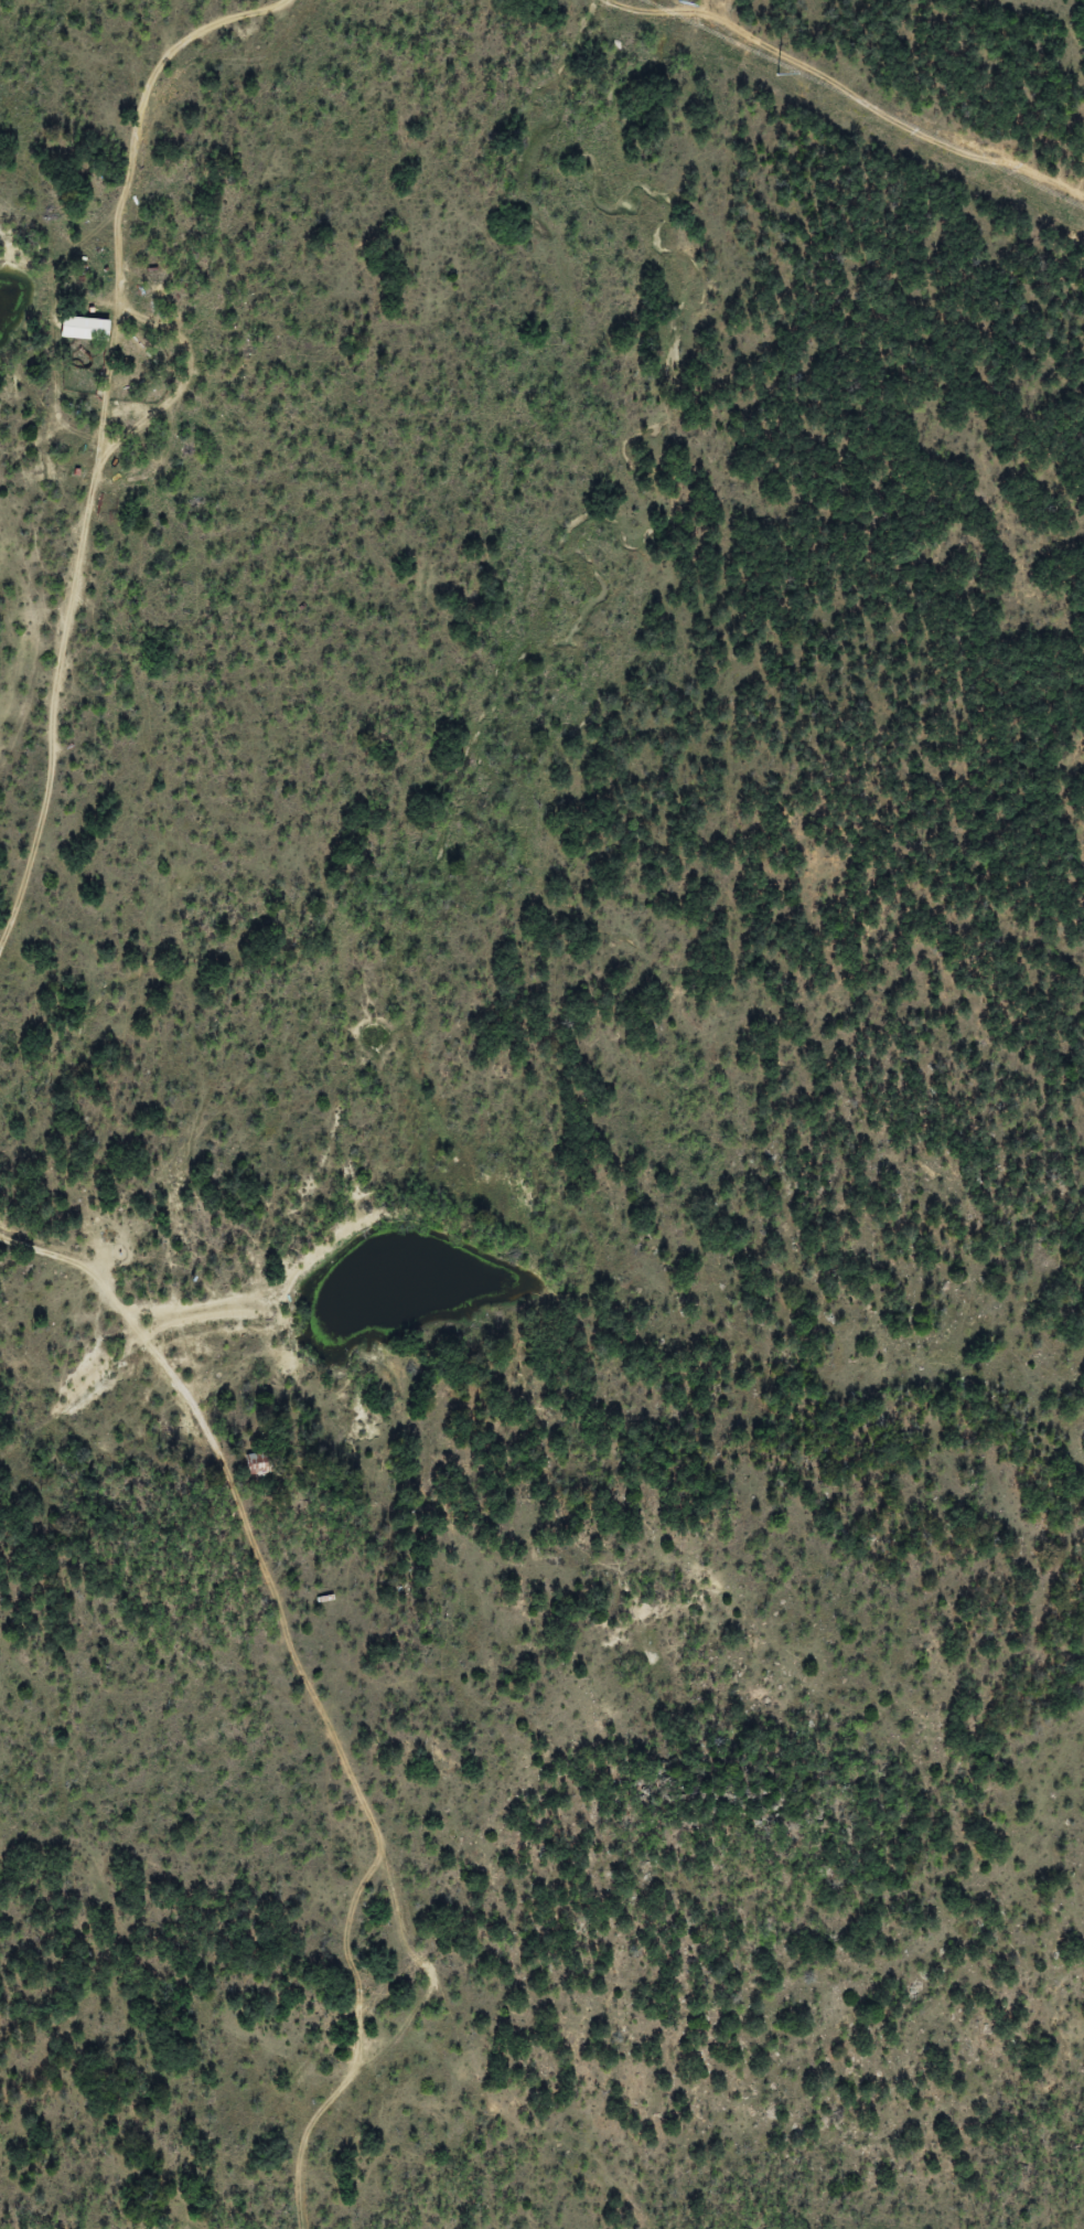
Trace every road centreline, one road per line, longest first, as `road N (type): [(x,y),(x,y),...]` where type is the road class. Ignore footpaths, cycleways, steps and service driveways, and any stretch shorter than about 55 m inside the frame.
road 1 (residential): [(343,0),(251,84),(169,134),(135,246),(118,257),(90,363)]
road 2 (residential): [(1083,259),(701,61)]

